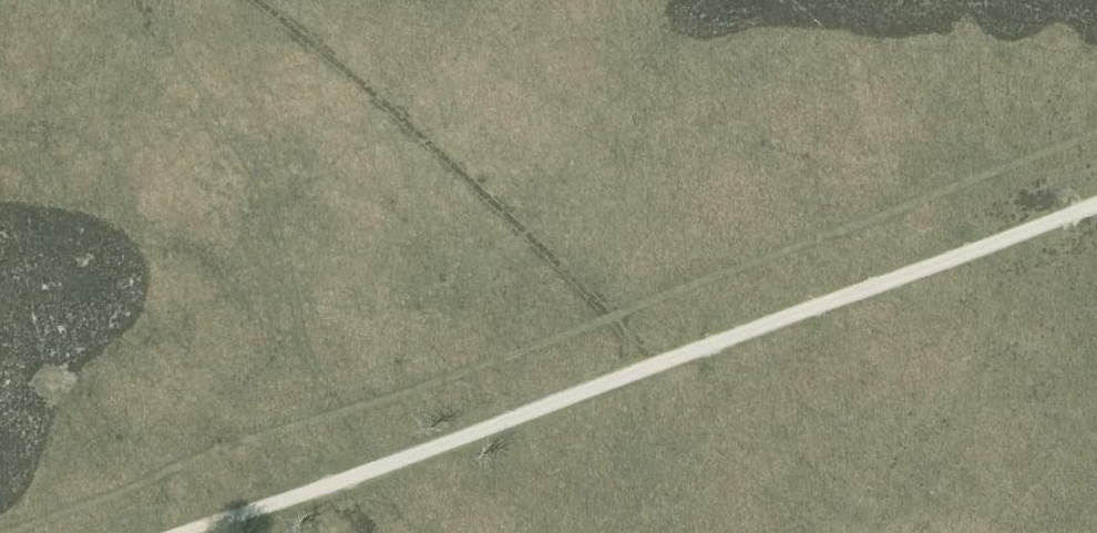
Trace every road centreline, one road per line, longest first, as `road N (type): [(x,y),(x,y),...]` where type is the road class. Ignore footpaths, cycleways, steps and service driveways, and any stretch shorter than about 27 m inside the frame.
road 1 (track): [(1096,206),(192,532)]

